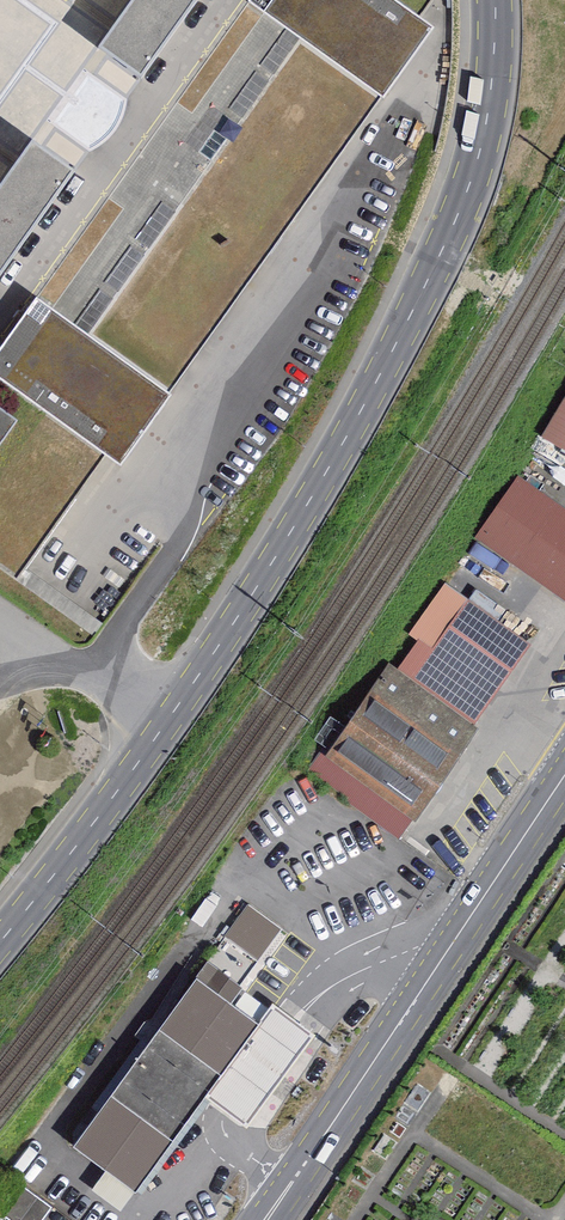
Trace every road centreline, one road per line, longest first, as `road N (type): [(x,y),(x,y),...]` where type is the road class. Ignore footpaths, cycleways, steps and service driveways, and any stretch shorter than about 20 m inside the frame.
road 1 (unclassified): [(0,940),(169,718),(367,402),(458,215),(485,127),(493,0)]
road 2 (primary): [(266,1219),(564,775)]

